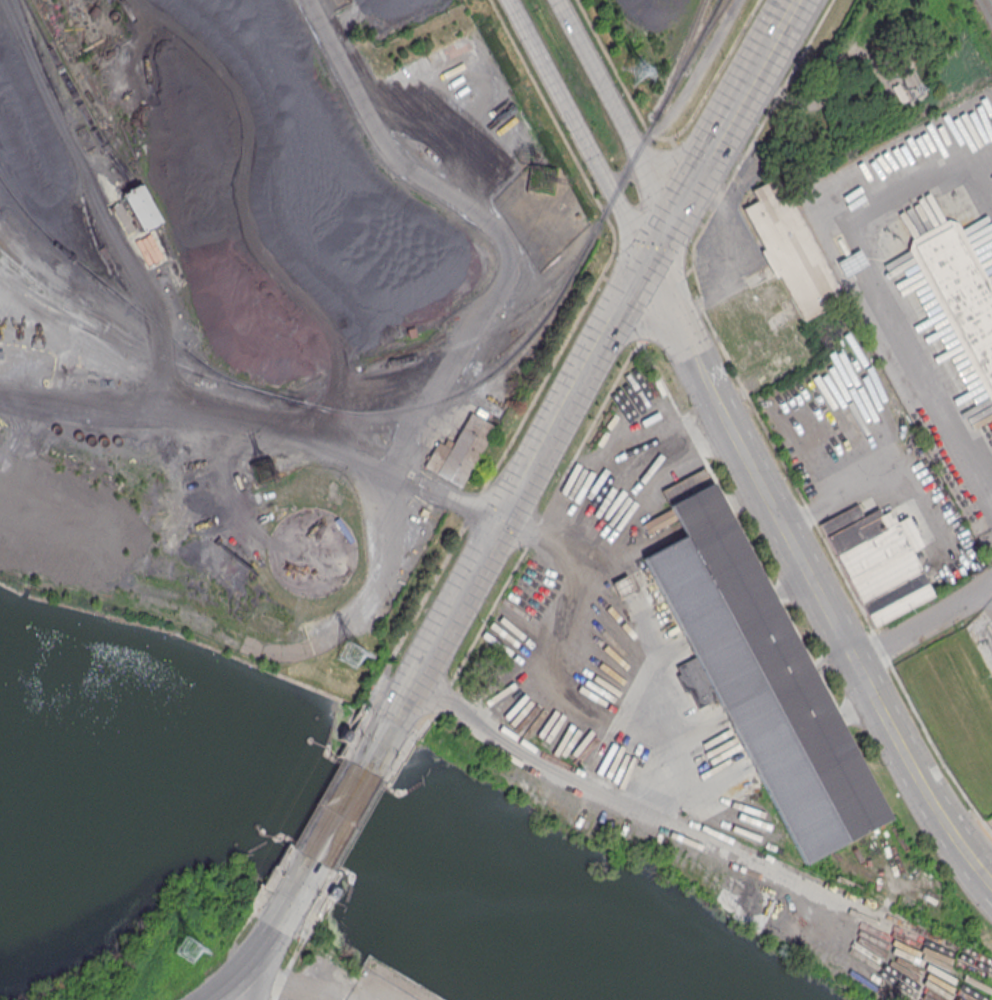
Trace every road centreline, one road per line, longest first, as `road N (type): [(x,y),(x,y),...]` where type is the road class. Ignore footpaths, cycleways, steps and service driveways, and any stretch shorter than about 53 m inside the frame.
road 1 (residential): [(991,967),(611,790),(471,719),(415,679)]
road 2 (tertiary): [(991,888),(944,825),(716,401)]
road 3 (track): [(128,0),(320,312),(343,398),(316,445)]
road 4 (track): [(4,0),(133,282),(155,313),(162,356),(155,379)]
road 5 (tertiary): [(651,253),(502,522)]
road 6 (tertiary): [(507,0),(651,253)]
road 7 (tertiary): [(390,723),(291,899)]
road 8 (tertiary): [(751,81),(651,253)]
road 9 (tertiary): [(502,522),(415,679)]
road 10 (tertiary): [(630,135),(558,0)]
road 11 (tertiary): [(651,253),(651,207),(630,135)]

